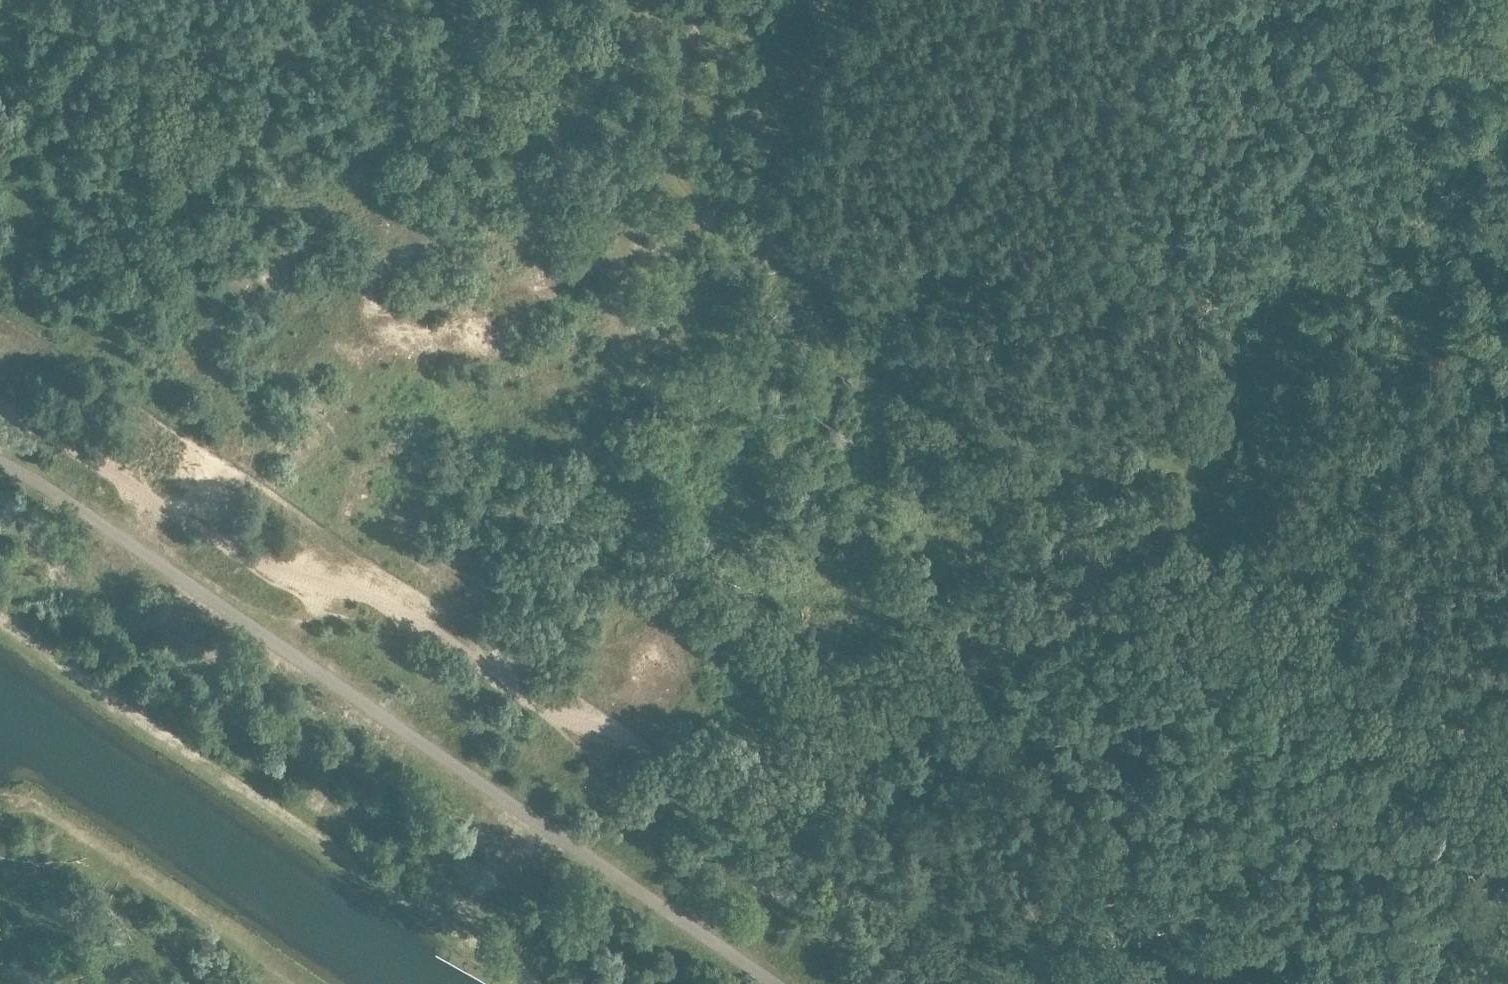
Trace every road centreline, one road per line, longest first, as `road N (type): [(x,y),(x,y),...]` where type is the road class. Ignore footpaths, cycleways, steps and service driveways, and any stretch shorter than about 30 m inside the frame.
road 1 (track): [(776,983),(0,462)]

